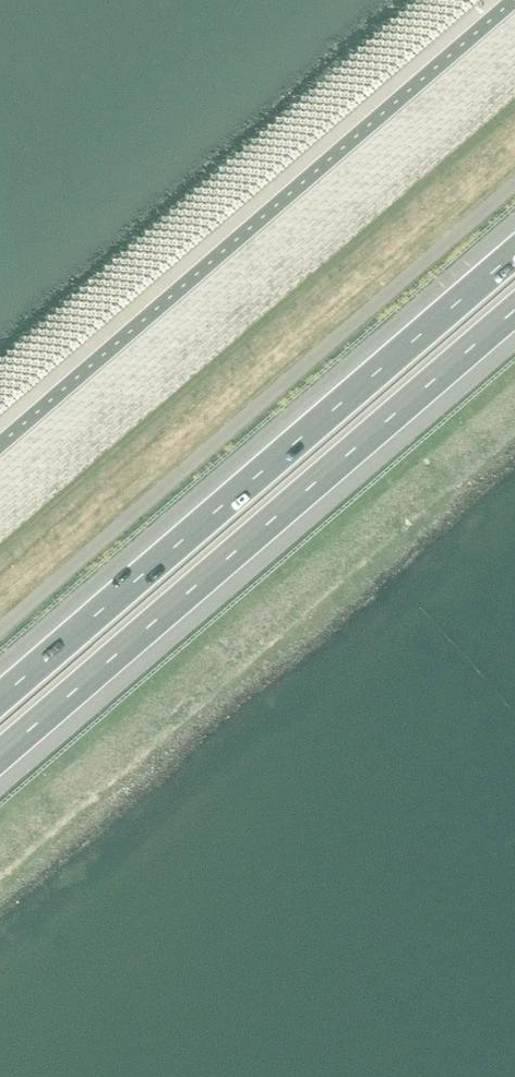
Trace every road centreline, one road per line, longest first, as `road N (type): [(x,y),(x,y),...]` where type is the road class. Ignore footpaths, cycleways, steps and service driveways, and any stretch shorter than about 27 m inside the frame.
road 1 (motorway): [(514,253),(0,698)]
road 2 (motorway): [(0,756),(514,311)]

